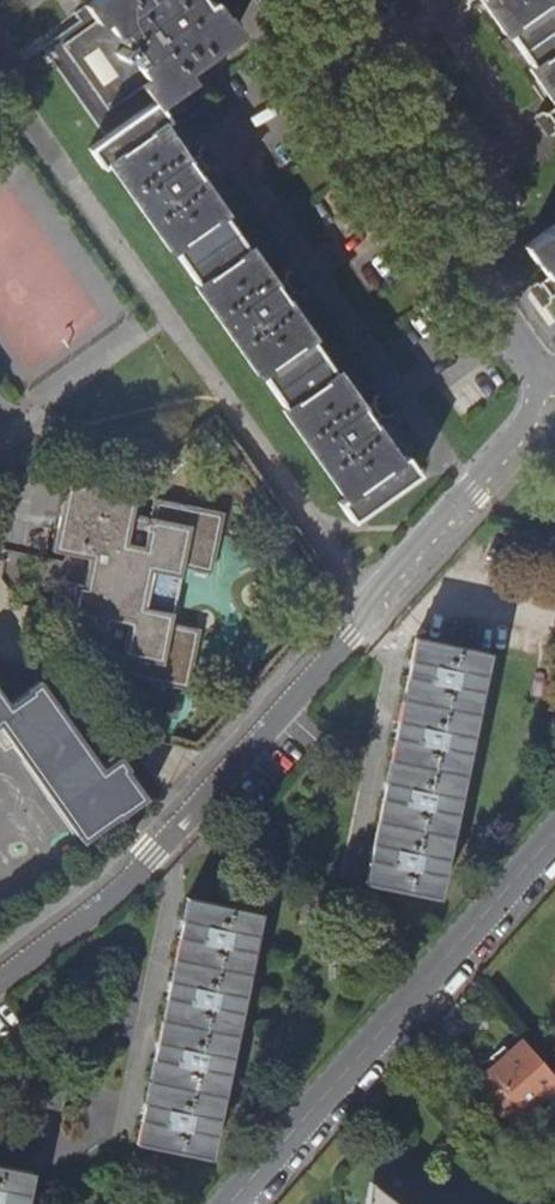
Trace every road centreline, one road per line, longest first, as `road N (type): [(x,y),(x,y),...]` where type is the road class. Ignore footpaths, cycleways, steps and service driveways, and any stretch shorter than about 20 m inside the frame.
road 1 (residential): [(0,985),(149,862),(526,423),(540,402),(540,375)]
road 2 (residential): [(226,1203),(554,833)]
road 3 (residential): [(540,375),(279,0)]

